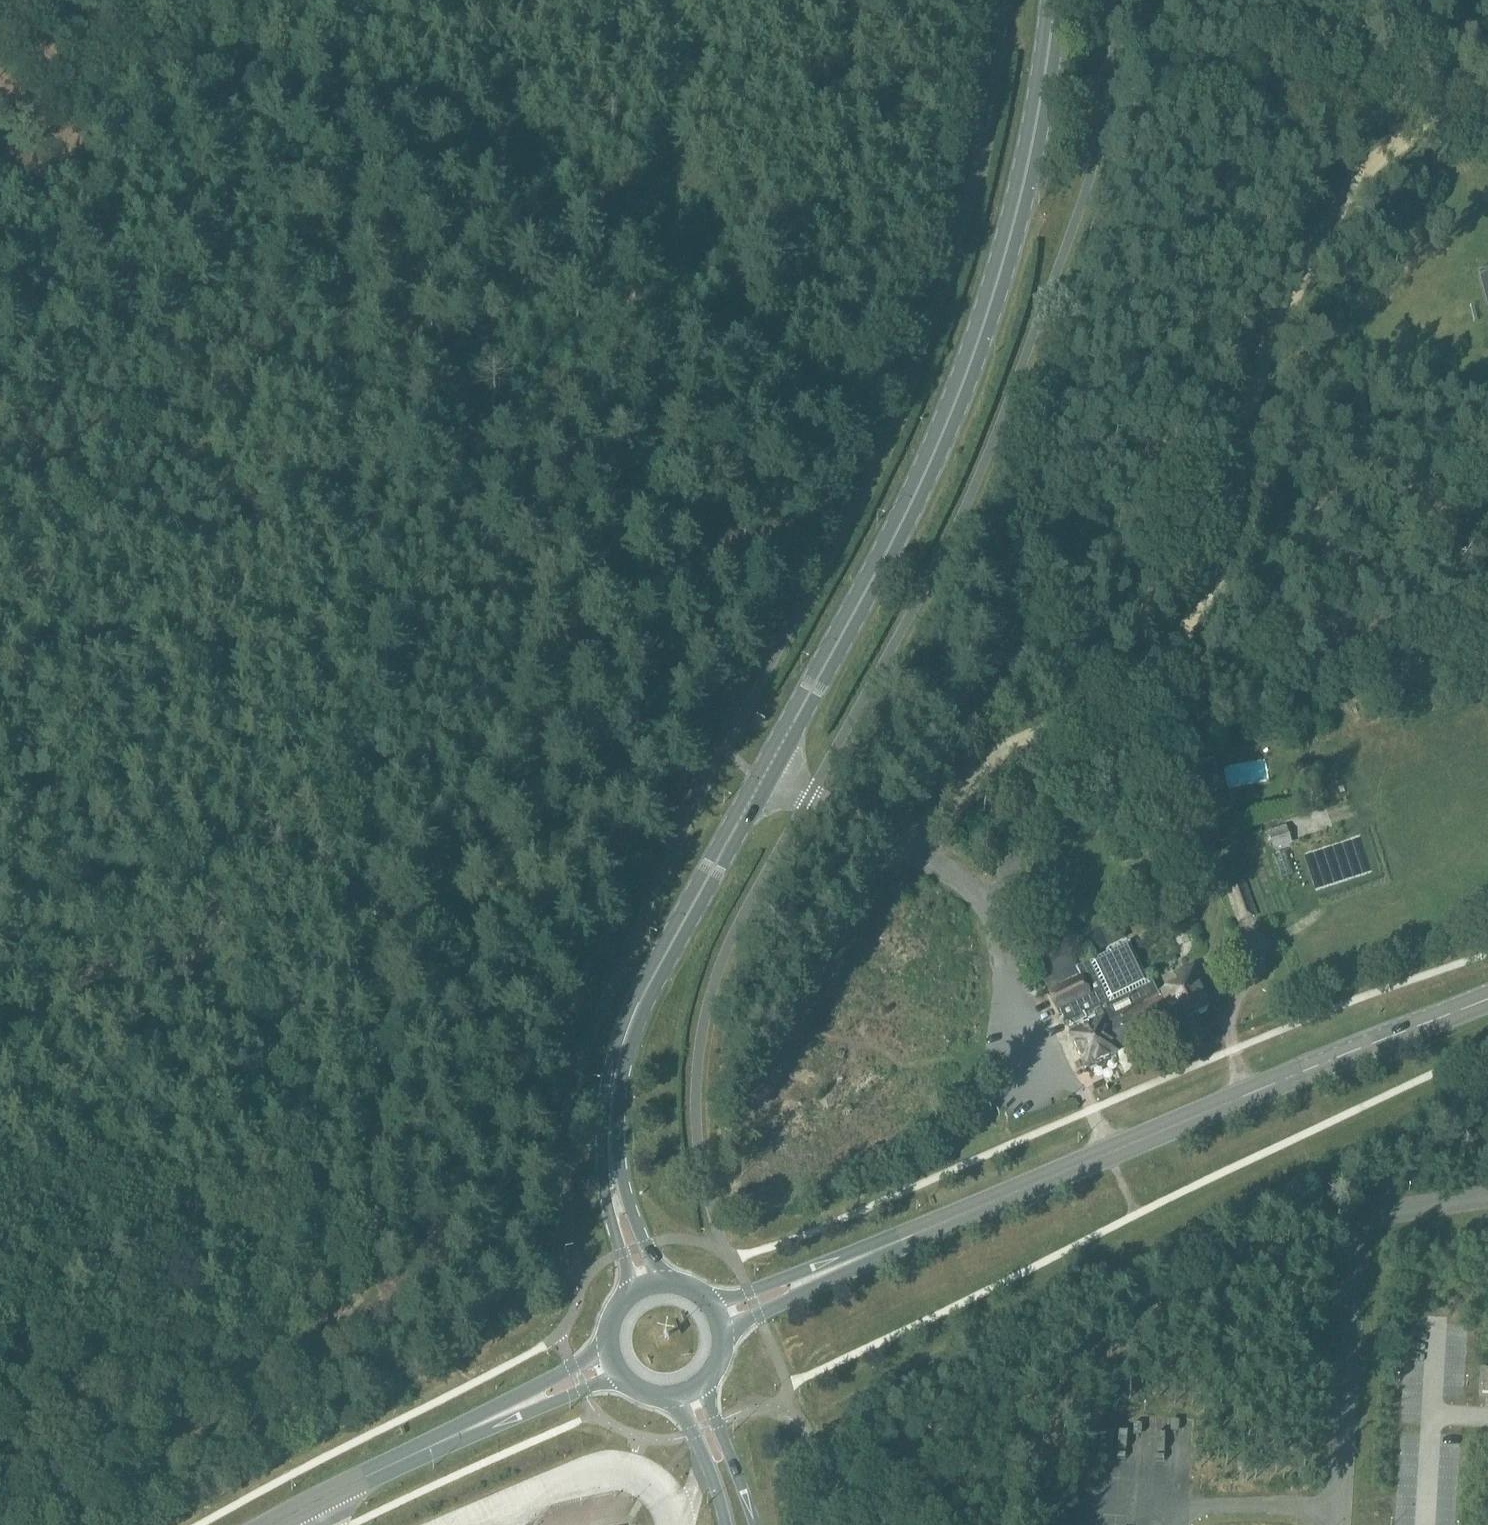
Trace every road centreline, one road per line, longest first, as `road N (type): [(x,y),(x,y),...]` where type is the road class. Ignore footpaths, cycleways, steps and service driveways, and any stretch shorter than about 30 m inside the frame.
road 1 (secondary): [(614,1083),(643,993),(898,529),(956,398),(1013,228),(1053,0)]
road 2 (primary): [(718,1314),(1487,993)]
road 3 (secondary): [(280,1524),(613,1366)]
road 4 (secondary): [(614,1083),(605,1187),(632,1291)]
road 5 (secondary): [(660,1281),(625,1187),(614,1083)]
road 6 (primary): [(755,1524),(703,1384)]
road 7 (primary): [(674,1397),(724,1524)]

